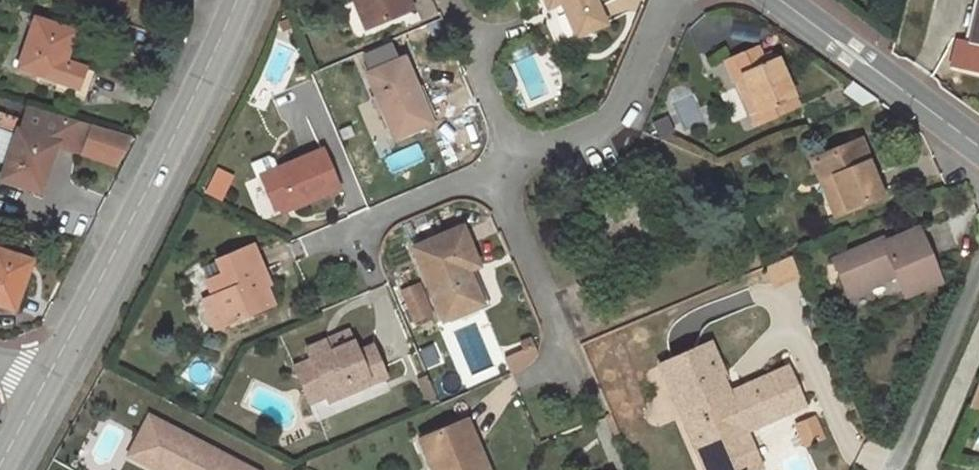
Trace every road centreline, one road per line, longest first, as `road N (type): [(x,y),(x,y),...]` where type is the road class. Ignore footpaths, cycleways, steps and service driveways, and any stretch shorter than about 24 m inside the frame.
road 1 (unclassified): [(46,381),(235,0)]
road 2 (unclassified): [(978,148),(779,0)]
road 3 (residential): [(674,0),(623,114),(514,165)]
road 4 (residential): [(563,353),(492,174)]
road 5 (residential): [(457,6),(514,165)]
road 6 (residential): [(492,174),(355,230)]

